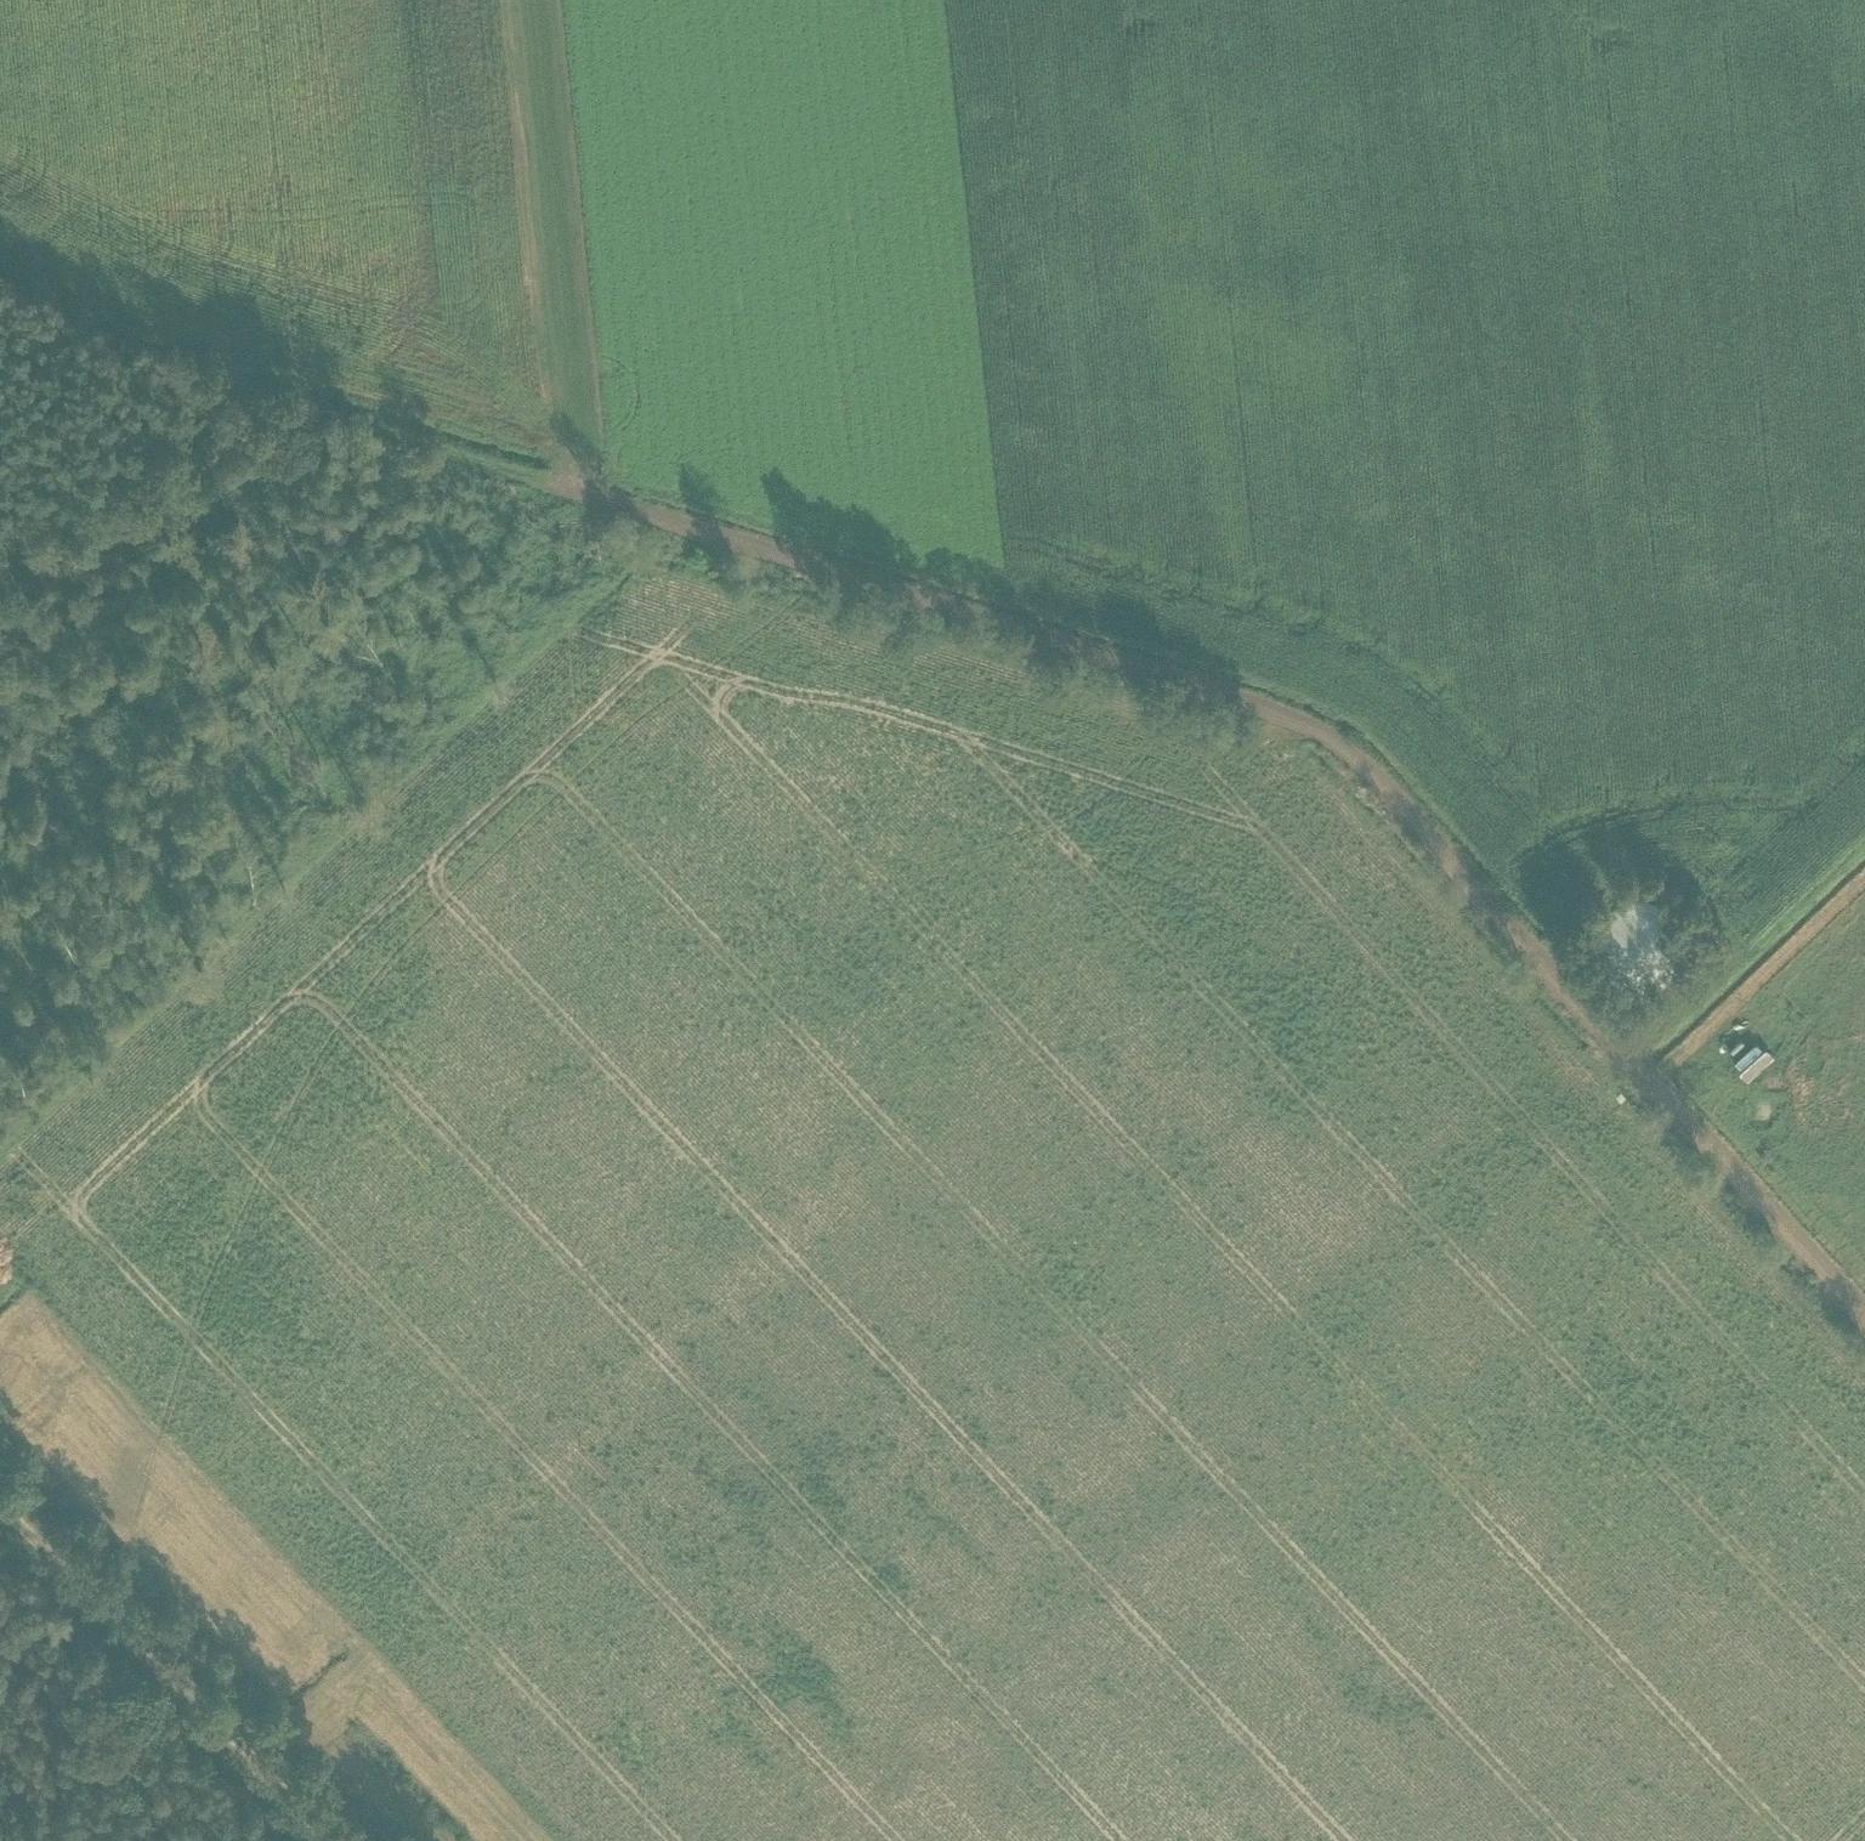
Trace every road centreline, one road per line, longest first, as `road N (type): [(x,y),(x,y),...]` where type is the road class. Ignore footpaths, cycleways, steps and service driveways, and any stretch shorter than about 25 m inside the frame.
road 1 (track): [(217,406),(644,524),(1282,719),(1344,750),(1864,1315)]

